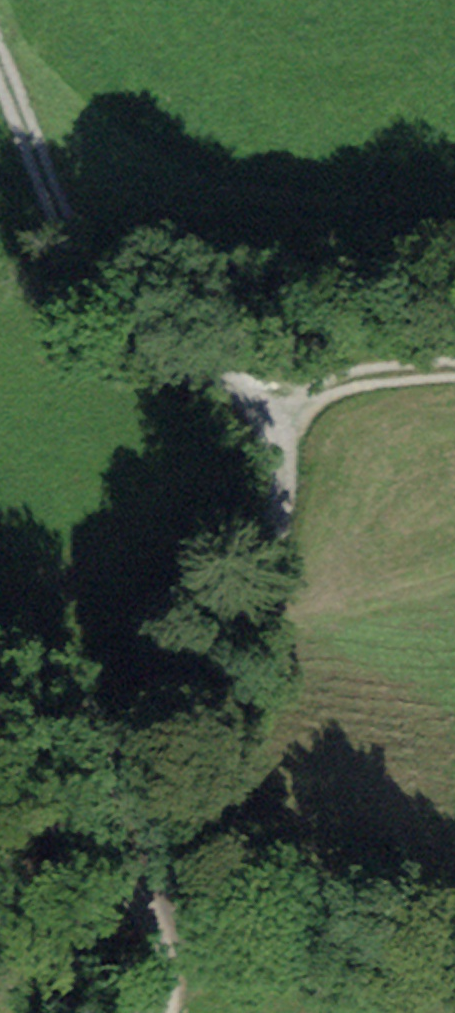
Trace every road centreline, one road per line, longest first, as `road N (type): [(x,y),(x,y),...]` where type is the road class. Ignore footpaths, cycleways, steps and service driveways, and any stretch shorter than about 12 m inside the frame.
road 1 (track): [(0,63),(62,216),(150,379),(204,559),(197,634),(146,737)]
road 2 (track): [(454,373),(292,376),(117,307)]
road 3 (track): [(146,737),(136,778),(138,830),(170,962),(163,1012)]

